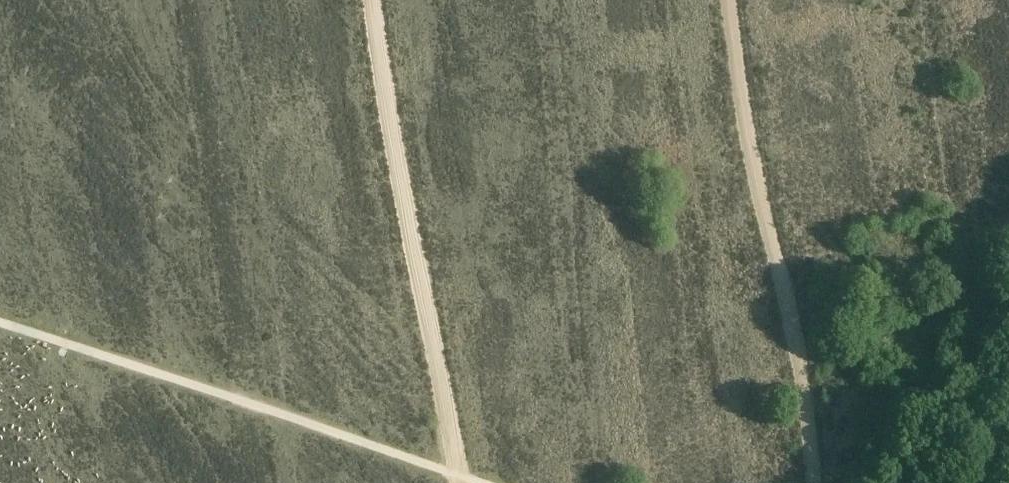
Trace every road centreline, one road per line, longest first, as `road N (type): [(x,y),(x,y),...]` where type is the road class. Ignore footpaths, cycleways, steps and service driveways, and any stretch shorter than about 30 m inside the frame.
road 1 (track): [(459,482),(373,0)]
road 2 (track): [(729,0),(743,106),(789,306),(811,482)]

